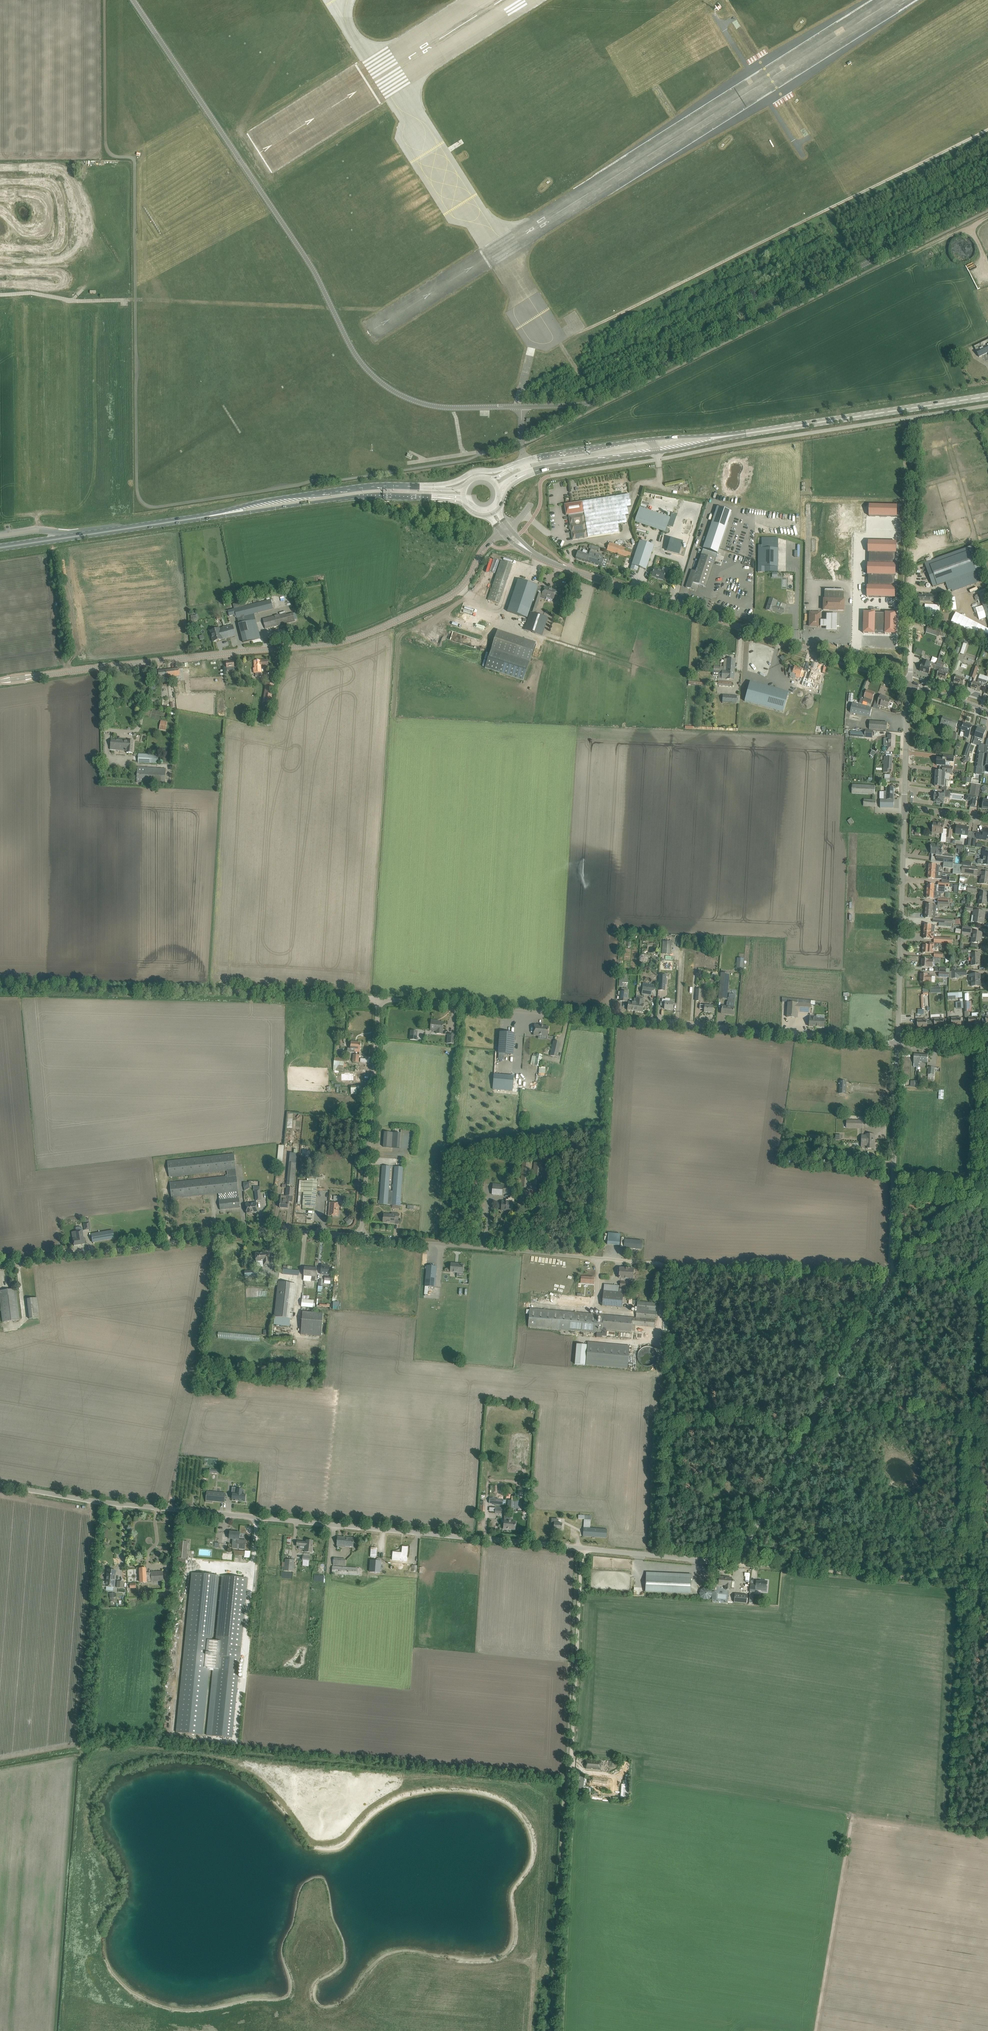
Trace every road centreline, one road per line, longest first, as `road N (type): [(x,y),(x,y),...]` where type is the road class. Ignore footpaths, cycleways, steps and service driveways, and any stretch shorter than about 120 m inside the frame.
road 1 (unclassified): [(736,1562),(94,1501),(0,1484)]
road 2 (unclassified): [(736,1562),(888,1276),(899,1044)]
road 3 (unclassified): [(0,681),(344,642),(453,594),(505,529)]
road 4 (track): [(987,130),(562,346),(596,400)]
road 5 (unclassified): [(899,1044),(379,998)]
road 6 (tertiary): [(909,684),(569,569),(505,529)]
road 7 (unclassified): [(0,1263),(253,1233),(362,1237)]
road 8 (unclassified): [(362,1237),(664,1264)]
road 9 (track): [(379,998),(105,981)]
road 10 (unclassified): [(909,684),(915,417)]
road 11 (primary): [(746,433),(987,396)]
road 12 (unclassified): [(362,1237),(379,998)]
road 13 (primary): [(746,433),(626,442),(510,468)]
road 14 (residential): [(899,1044),(905,807)]
road 15 (primary): [(211,516),(363,496),(445,498)]
road 16 (track): [(968,1584),(736,1562)]
road 17 (track): [(978,1272),(983,1041)]
road 18 (primary): [(523,476),(746,433)]
road 19 (primary): [(435,488),(354,489),(211,516)]
road 20 (primary): [(0,548),(211,516)]
road 21 (track): [(960,1763),(968,1584)]
road 22 (track): [(69,671),(51,540)]
road 23 (unclassified): [(0,295),(132,300)]
road 24 (residential): [(905,807),(909,684)]

